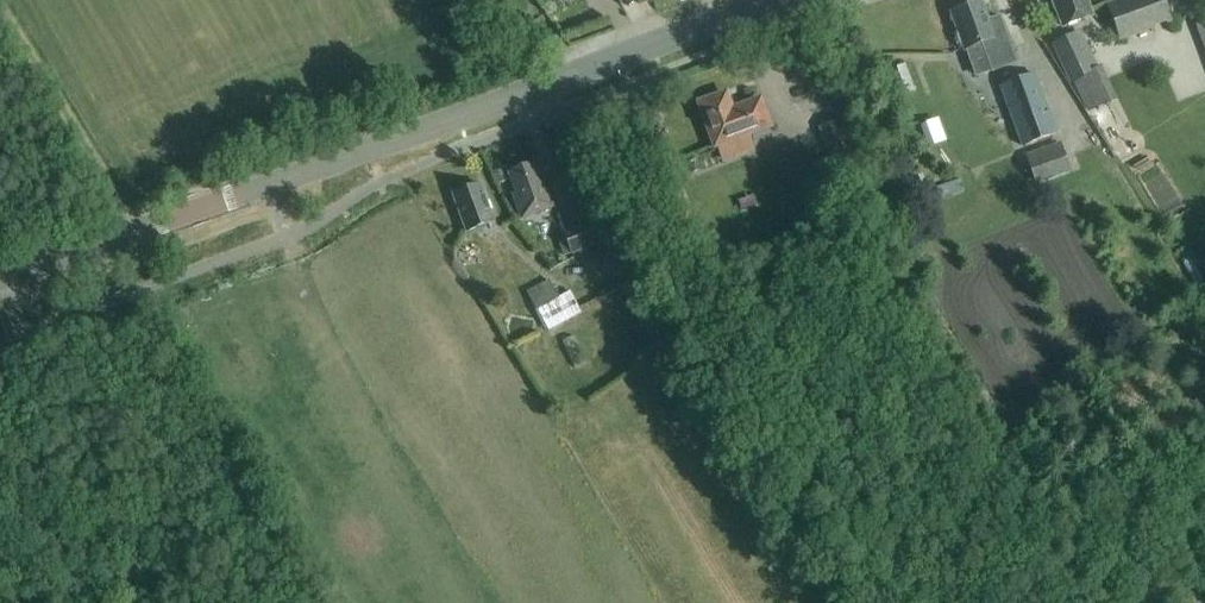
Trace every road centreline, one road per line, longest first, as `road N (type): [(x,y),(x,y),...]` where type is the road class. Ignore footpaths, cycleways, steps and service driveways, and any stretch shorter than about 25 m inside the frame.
road 1 (tertiary): [(0,278),(776,0)]
road 2 (track): [(0,17),(129,234)]

